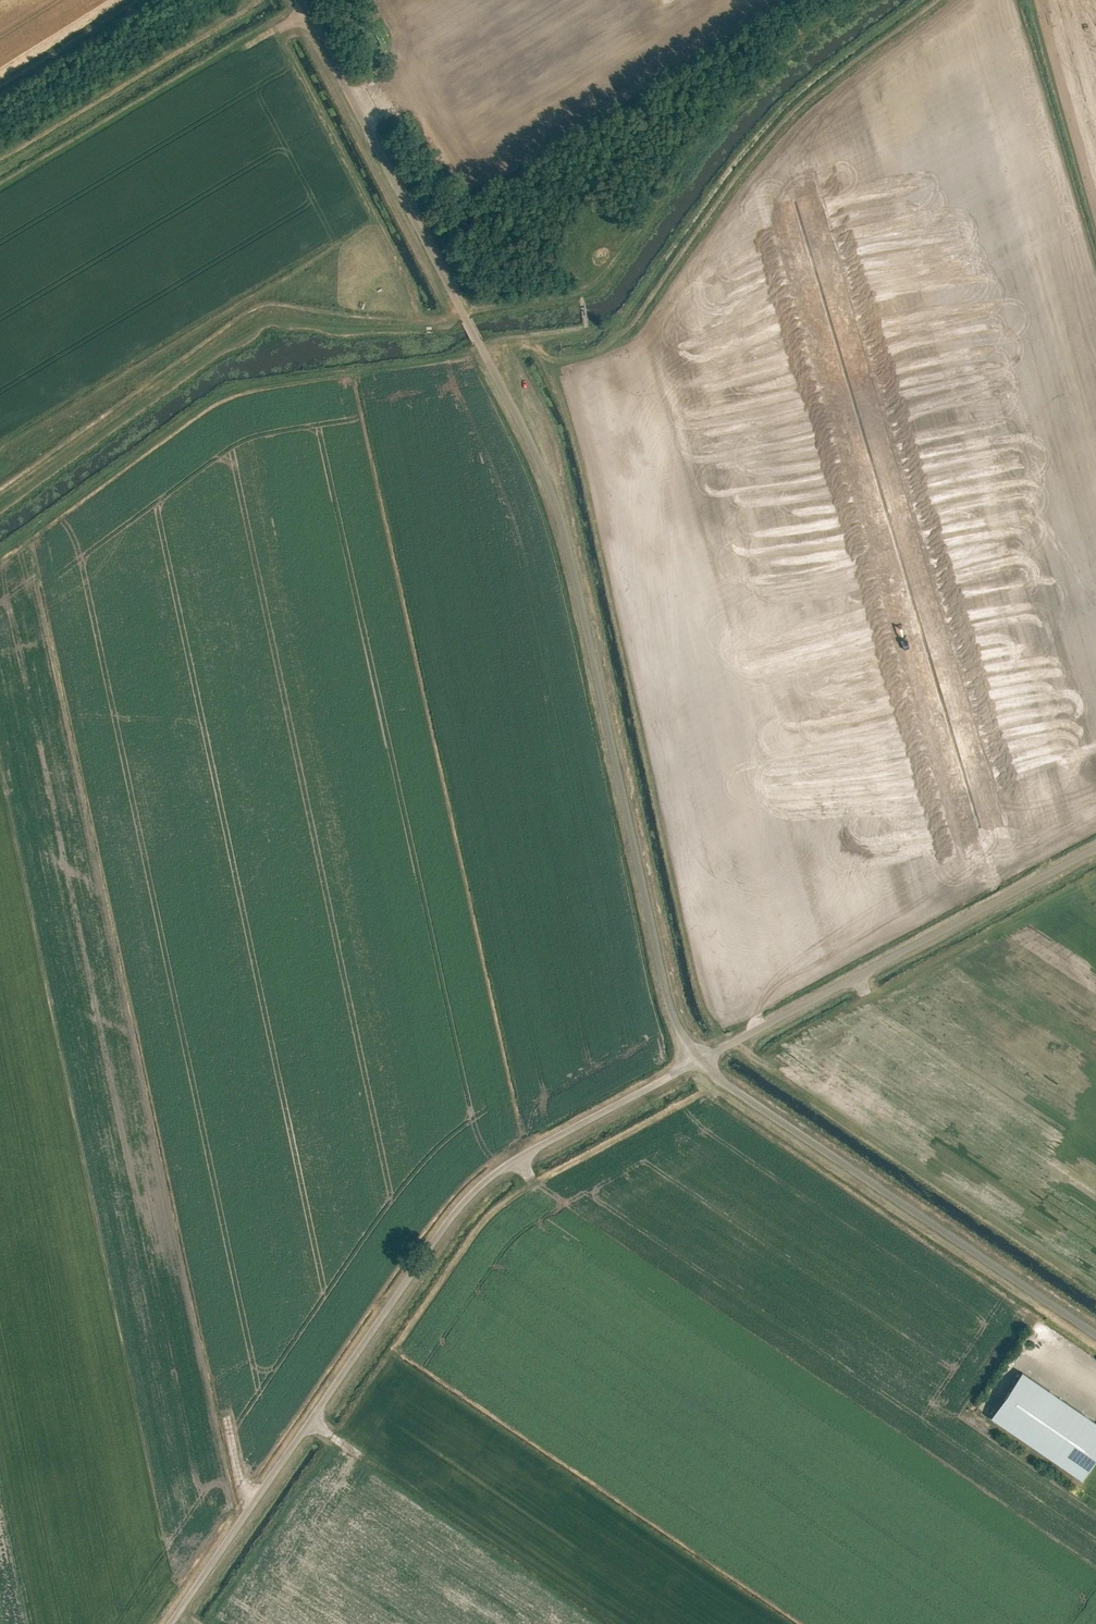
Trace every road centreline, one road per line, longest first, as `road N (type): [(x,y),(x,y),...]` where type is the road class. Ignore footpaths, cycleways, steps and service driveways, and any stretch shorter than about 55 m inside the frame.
road 1 (unclassified): [(700,1059),(669,1004),(568,550),(542,468),(299,0)]
road 2 (unclassified): [(169,1623),(474,1190),(700,1059)]
road 3 (unclassified): [(1095,1334),(700,1059)]
road 4 (track): [(613,342),(790,115),(937,0)]
road 5 (unclassified): [(700,1059),(1095,847)]
road 6 (track): [(257,0),(0,158)]
road 7 (track): [(484,353),(524,343),(555,360),(613,342)]

